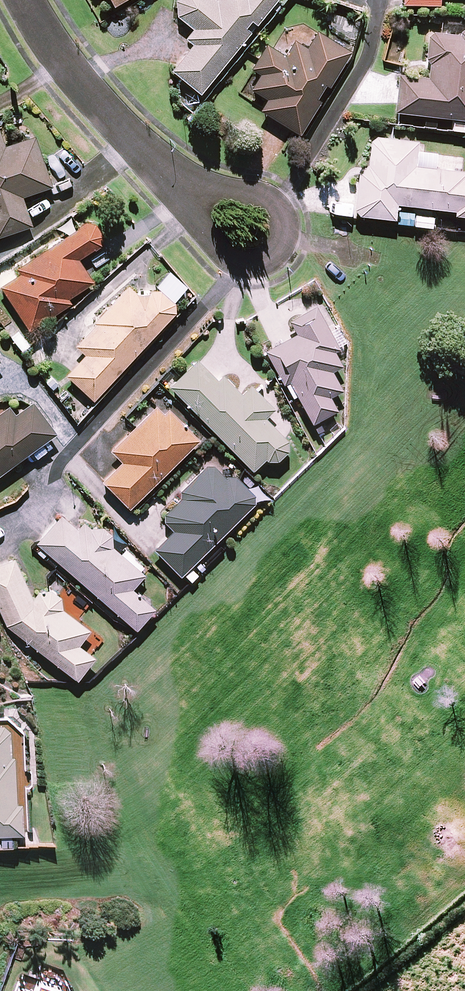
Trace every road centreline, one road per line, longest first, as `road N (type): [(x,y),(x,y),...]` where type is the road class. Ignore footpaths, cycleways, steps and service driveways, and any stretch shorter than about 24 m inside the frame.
road 1 (residential): [(168,174),(262,194),(283,211),(278,250),(261,260),(211,244),(185,195)]
road 2 (residential): [(168,174),(85,90),(28,0)]

